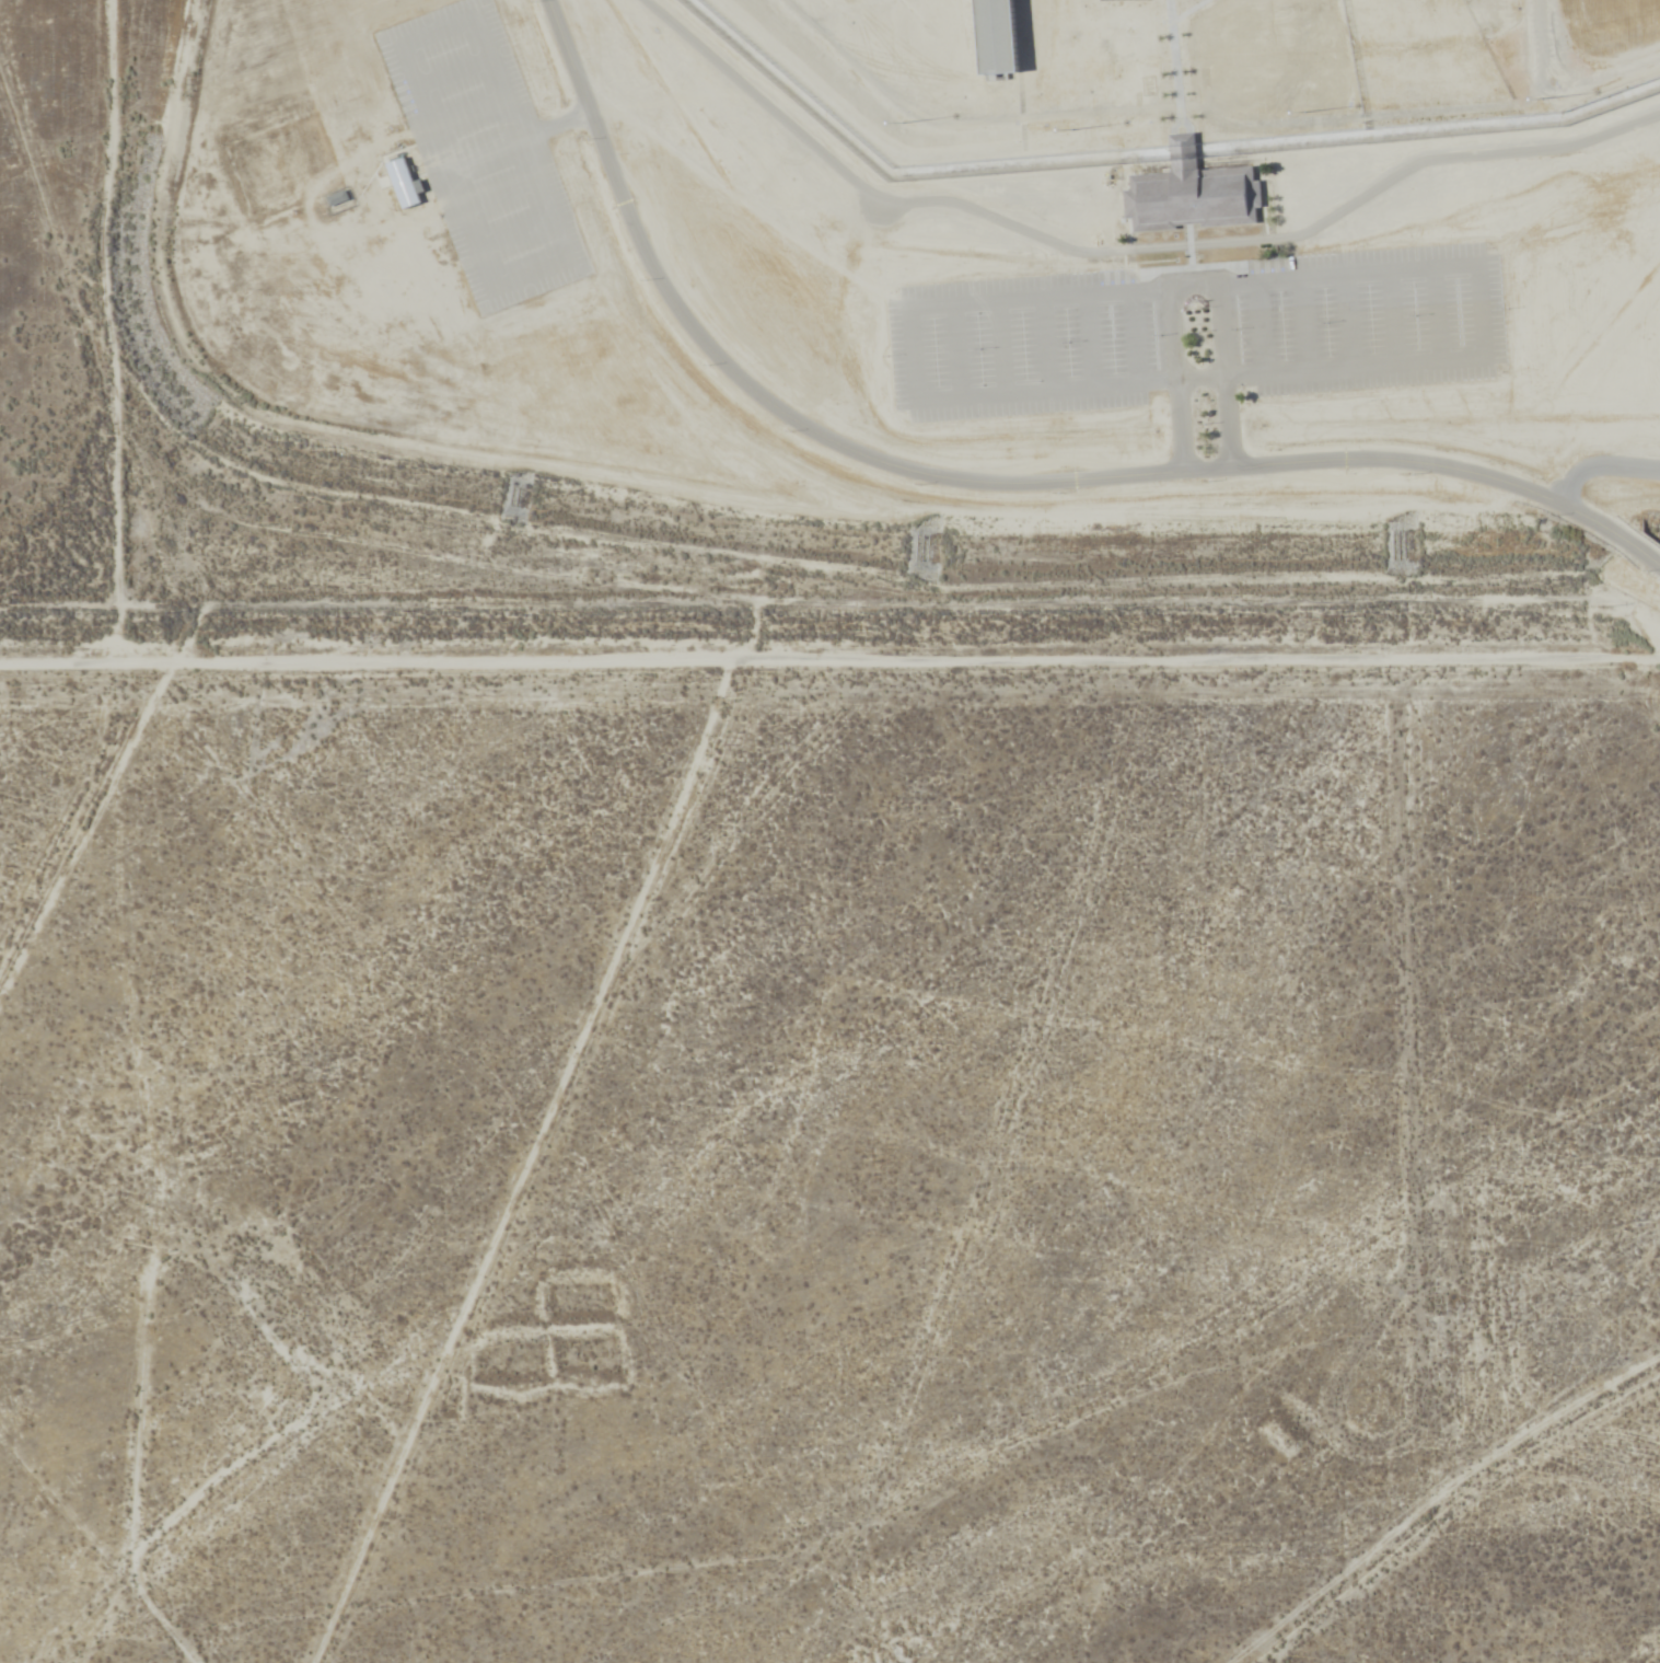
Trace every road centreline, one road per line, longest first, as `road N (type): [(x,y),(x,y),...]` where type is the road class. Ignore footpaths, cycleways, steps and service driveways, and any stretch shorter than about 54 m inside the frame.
road 1 (residential): [(1599,522),(1556,498),(1412,461),(1011,481),(939,475),(862,453),(786,415),(682,315),(623,198),(549,0)]

